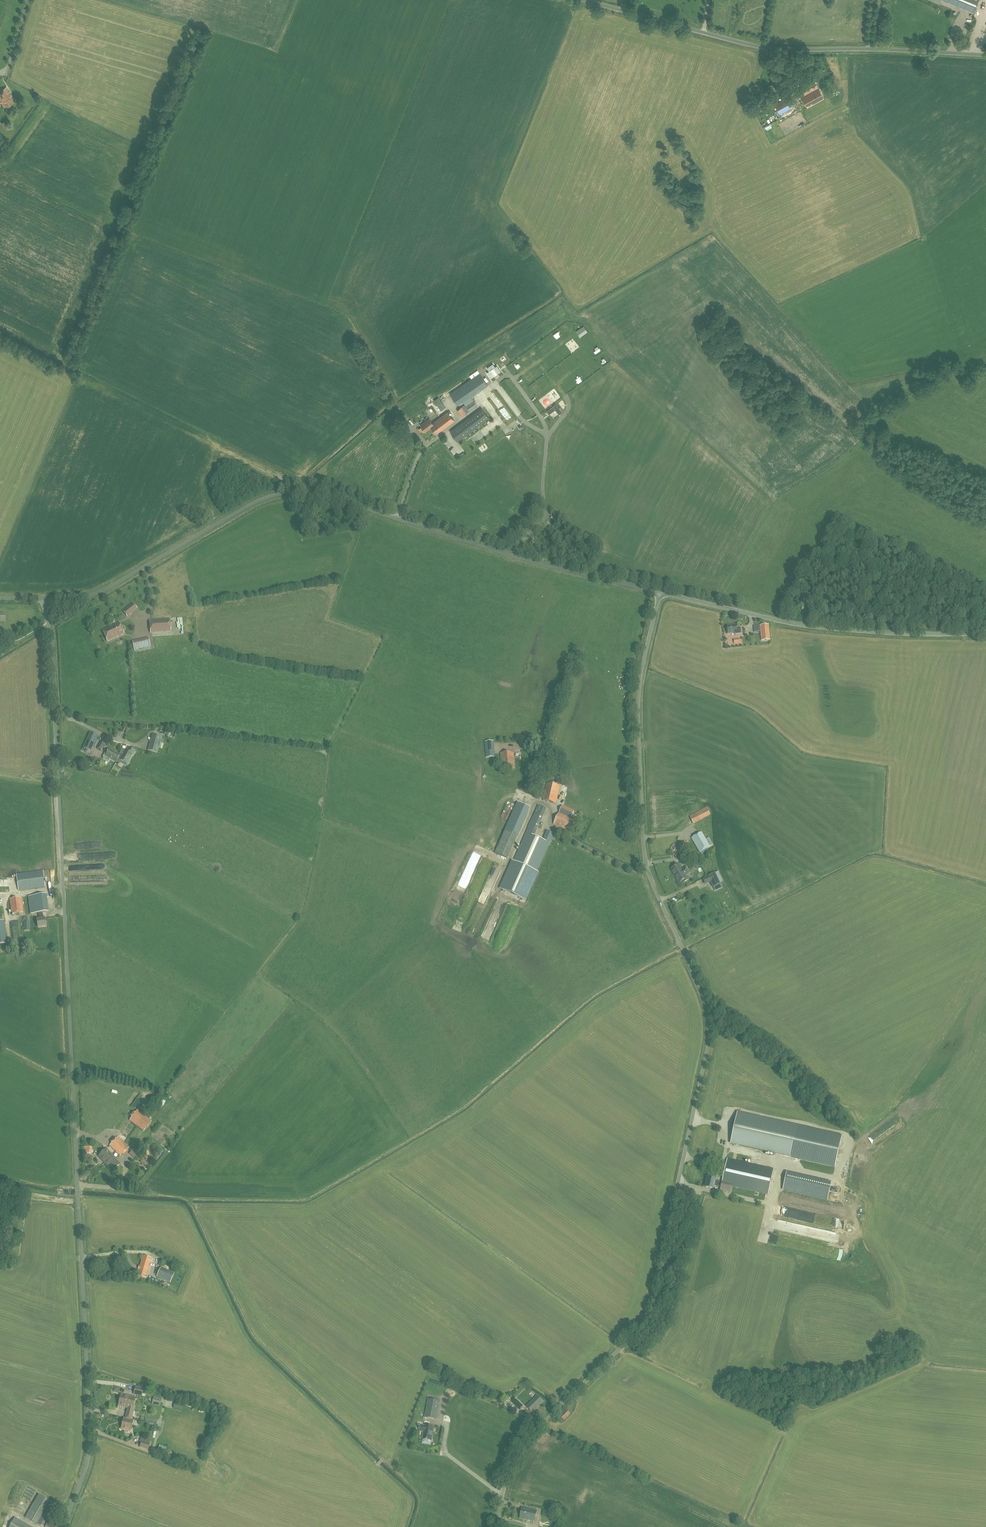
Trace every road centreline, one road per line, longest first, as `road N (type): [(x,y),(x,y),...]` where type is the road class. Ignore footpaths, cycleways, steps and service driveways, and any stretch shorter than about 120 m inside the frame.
road 1 (unclassified): [(496,1526),(508,1474),(527,1439),(647,1314),(707,1050),(701,990),(644,850),(640,686),(660,593)]
road 2 (unclassified): [(63,1526),(86,1465),(88,1426),(43,599)]
road 3 (unclassified): [(660,593),(305,492),(261,499),(95,593),(43,599)]
road 4 (unclassified): [(985,55),(755,46),(584,0)]
road 5 (unclassified): [(985,633),(810,627),(660,593)]

